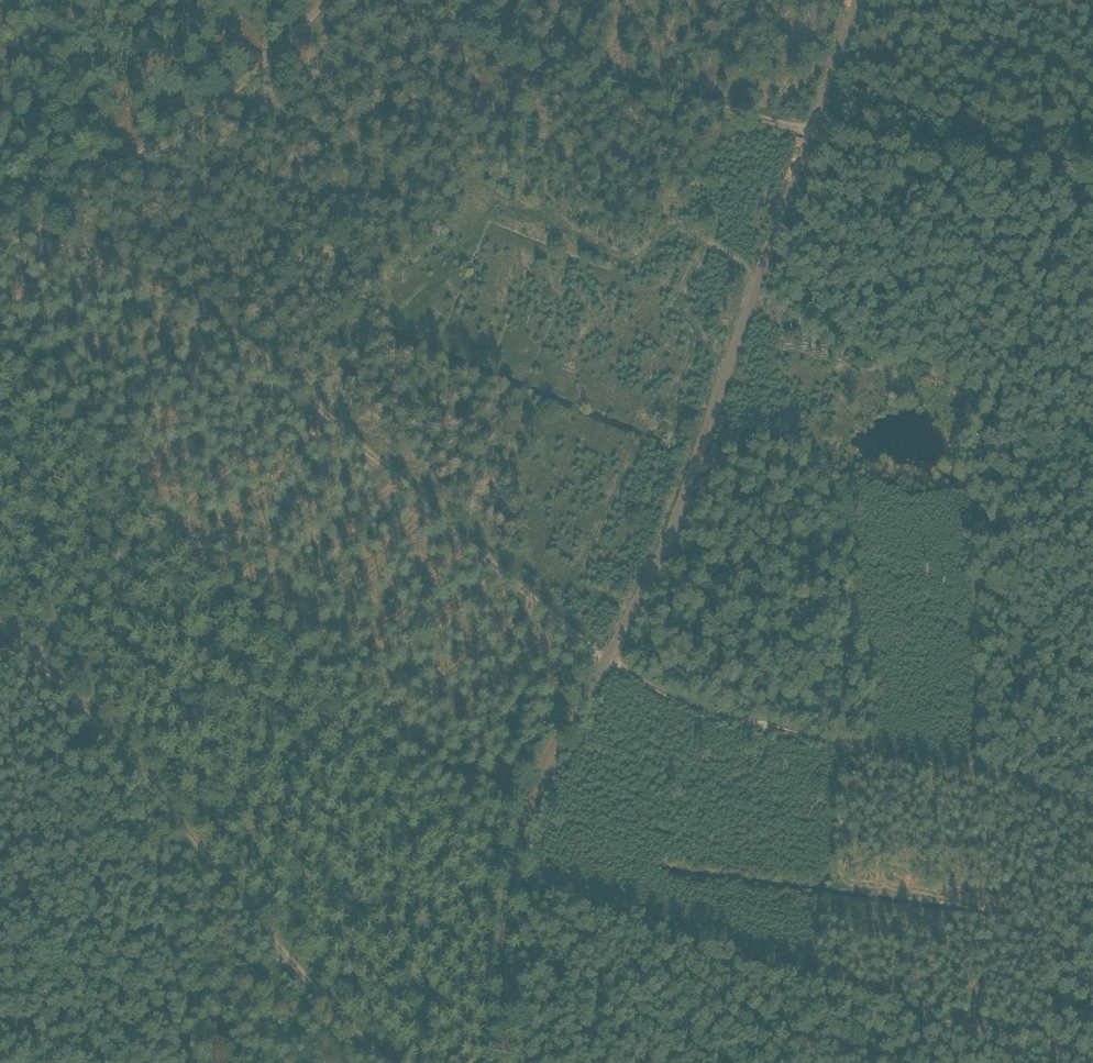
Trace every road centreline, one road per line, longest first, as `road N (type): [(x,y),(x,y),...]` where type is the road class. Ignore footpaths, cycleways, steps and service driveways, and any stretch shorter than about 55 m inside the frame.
road 1 (track): [(610,661),(230,330),(33,228)]
road 2 (track): [(610,661),(685,495),(856,0)]
road 3 (track): [(506,1062),(506,941),(518,844),(540,769),(610,661)]
road 4 (track): [(610,661),(712,709),(980,778)]
road 5 (track): [(810,132),(1092,174)]
road 6 (track): [(232,97),(466,206)]

